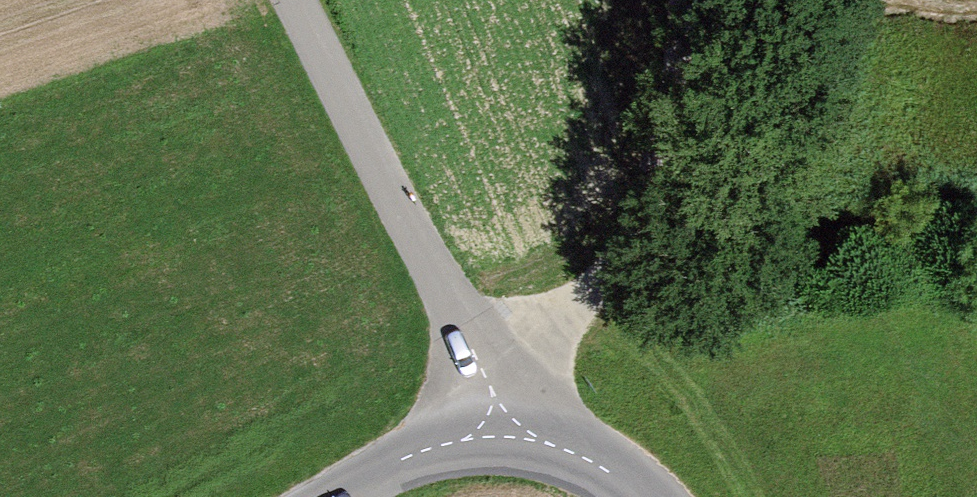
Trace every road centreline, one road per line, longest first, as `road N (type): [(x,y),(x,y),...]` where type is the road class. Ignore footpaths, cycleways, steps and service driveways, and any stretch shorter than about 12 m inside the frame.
road 1 (track): [(499,429),(562,309),(682,190),(711,93),(714,0)]
road 2 (unclassified): [(292,0),(499,429)]
road 3 (unclassified): [(499,429),(312,496)]
road 4 (unclassified): [(634,496),(612,468),(499,429)]

